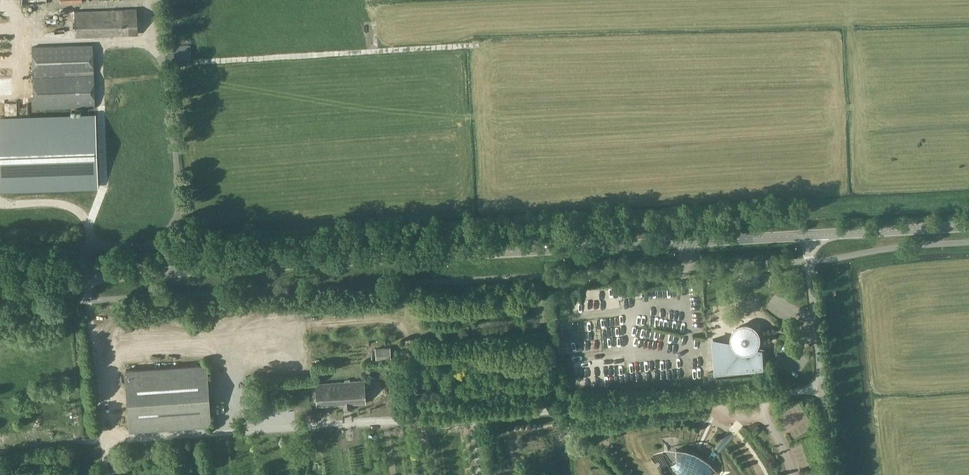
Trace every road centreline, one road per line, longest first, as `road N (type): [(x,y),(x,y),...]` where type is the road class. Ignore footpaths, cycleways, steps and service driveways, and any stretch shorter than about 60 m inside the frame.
road 1 (secondary): [(86,278),(812,236)]
road 2 (track): [(819,391),(104,438)]
road 3 (unclassified): [(809,262),(831,474)]
road 4 (unclassified): [(108,474),(86,278)]
road 5 (secondary): [(812,236),(968,227)]

